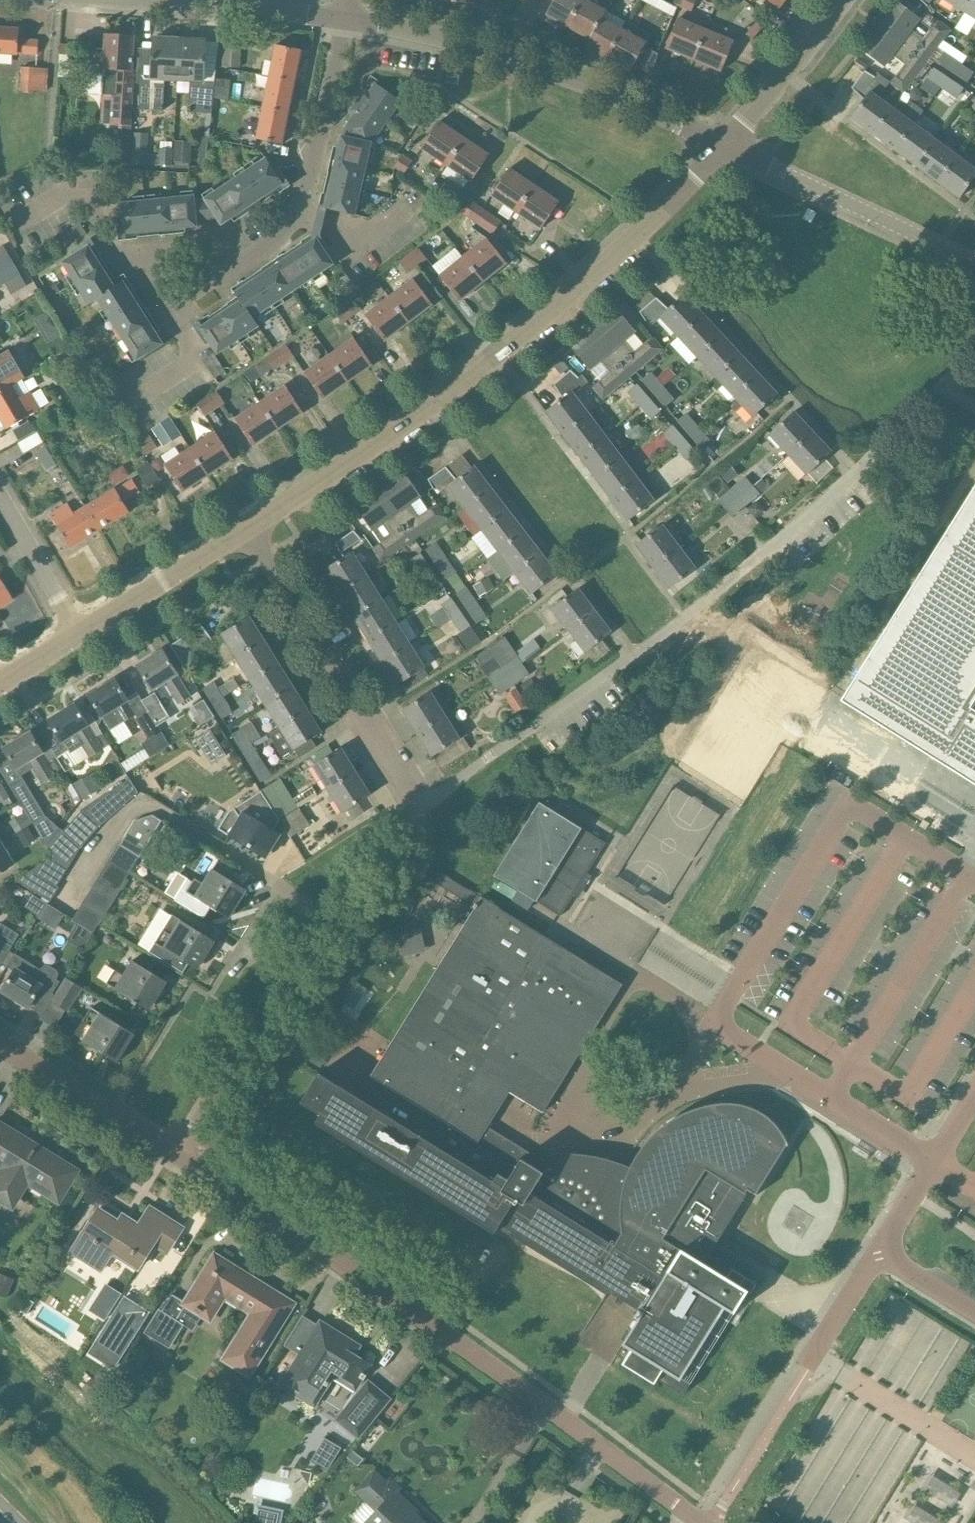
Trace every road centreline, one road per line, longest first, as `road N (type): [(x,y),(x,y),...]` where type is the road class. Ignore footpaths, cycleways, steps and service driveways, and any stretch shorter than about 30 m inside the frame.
road 1 (residential): [(701,1522),(177,1153)]
road 2 (tertiary): [(249,529),(496,356),(640,234),(725,146)]
road 3 (residential): [(425,807),(249,529)]
road 4 (residential): [(177,1153),(306,946),(309,911),(280,882)]
road 5 (residential): [(974,262),(725,146)]
road 6 (residential): [(725,146),(513,58)]
road 7 (residential): [(177,1153),(0,1043)]
road 8 (residential): [(298,214),(344,17)]
road 9 (tertiary): [(79,638),(249,529)]
road 10 (residential): [(152,261),(120,260),(86,197),(67,193),(9,228)]
road 11 (residential): [(344,17),(157,0)]
road 12 (tertiary): [(725,146),(841,0)]
road 13 (unclassified): [(890,1247),(897,1221),(974,1093)]
road 14 (residential): [(513,58),(344,17)]
road 15 (residential): [(79,638),(0,502)]
road 16 (unclassified): [(890,1247),(874,1255),(809,1368)]
road 17 (residential): [(178,303),(192,350),(186,365),(120,408)]
road 18 (residential): [(298,214),(340,225),(354,245),(406,207)]

